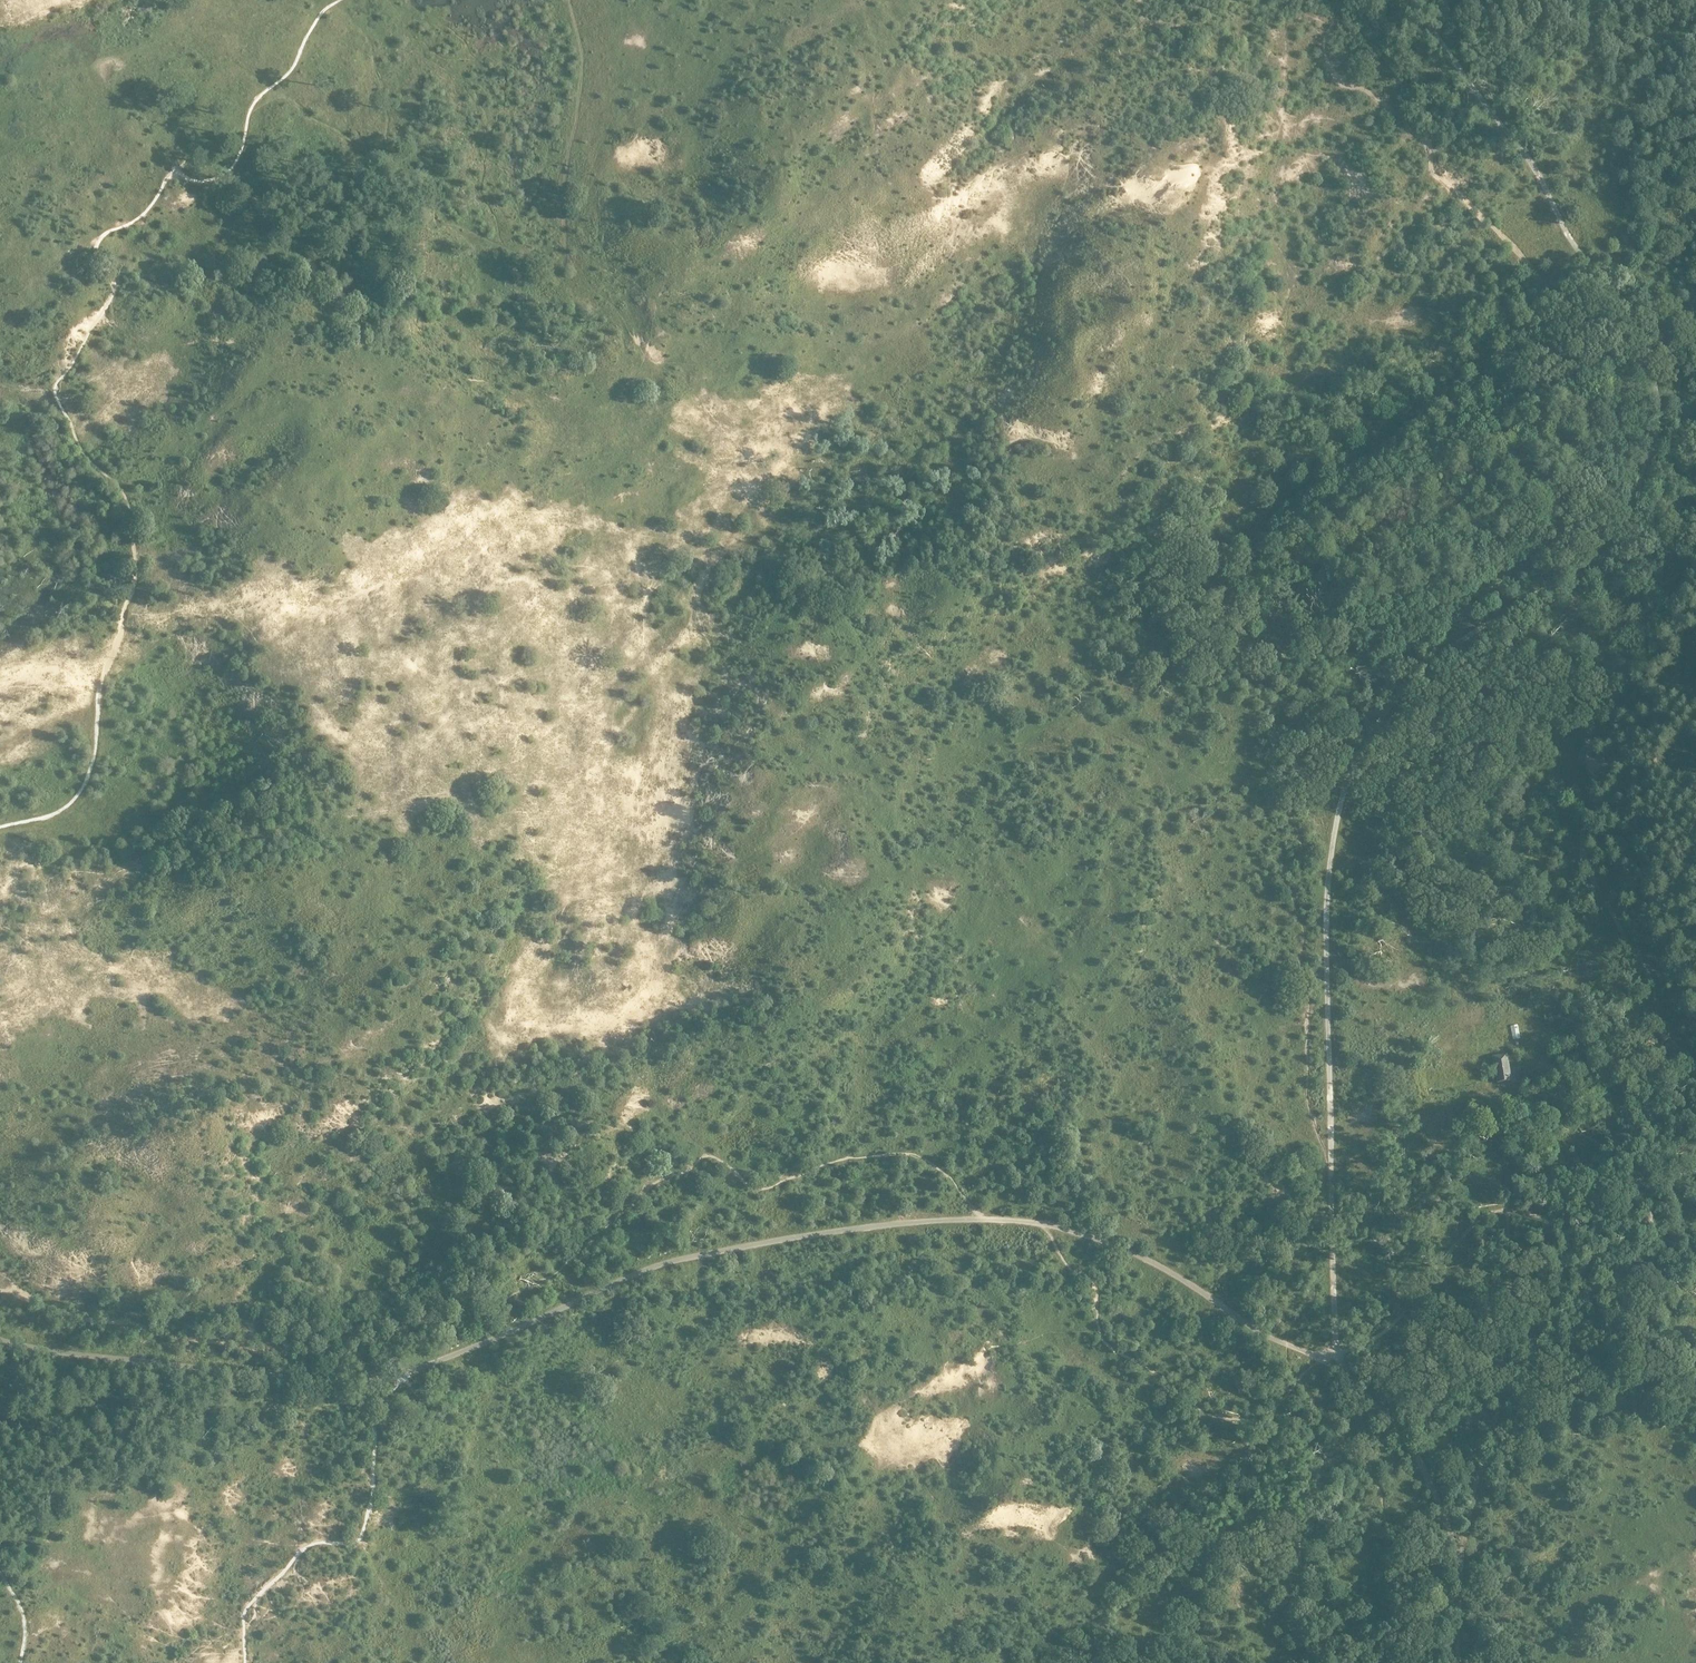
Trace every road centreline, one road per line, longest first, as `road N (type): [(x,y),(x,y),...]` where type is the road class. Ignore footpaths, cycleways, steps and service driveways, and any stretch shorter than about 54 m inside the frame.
road 1 (track): [(1329,1362),(1328,894),(1347,776),(1385,706),(1434,650),(1540,588),(1613,530),(1648,460),(1655,415),(1652,353),(1435,32)]

